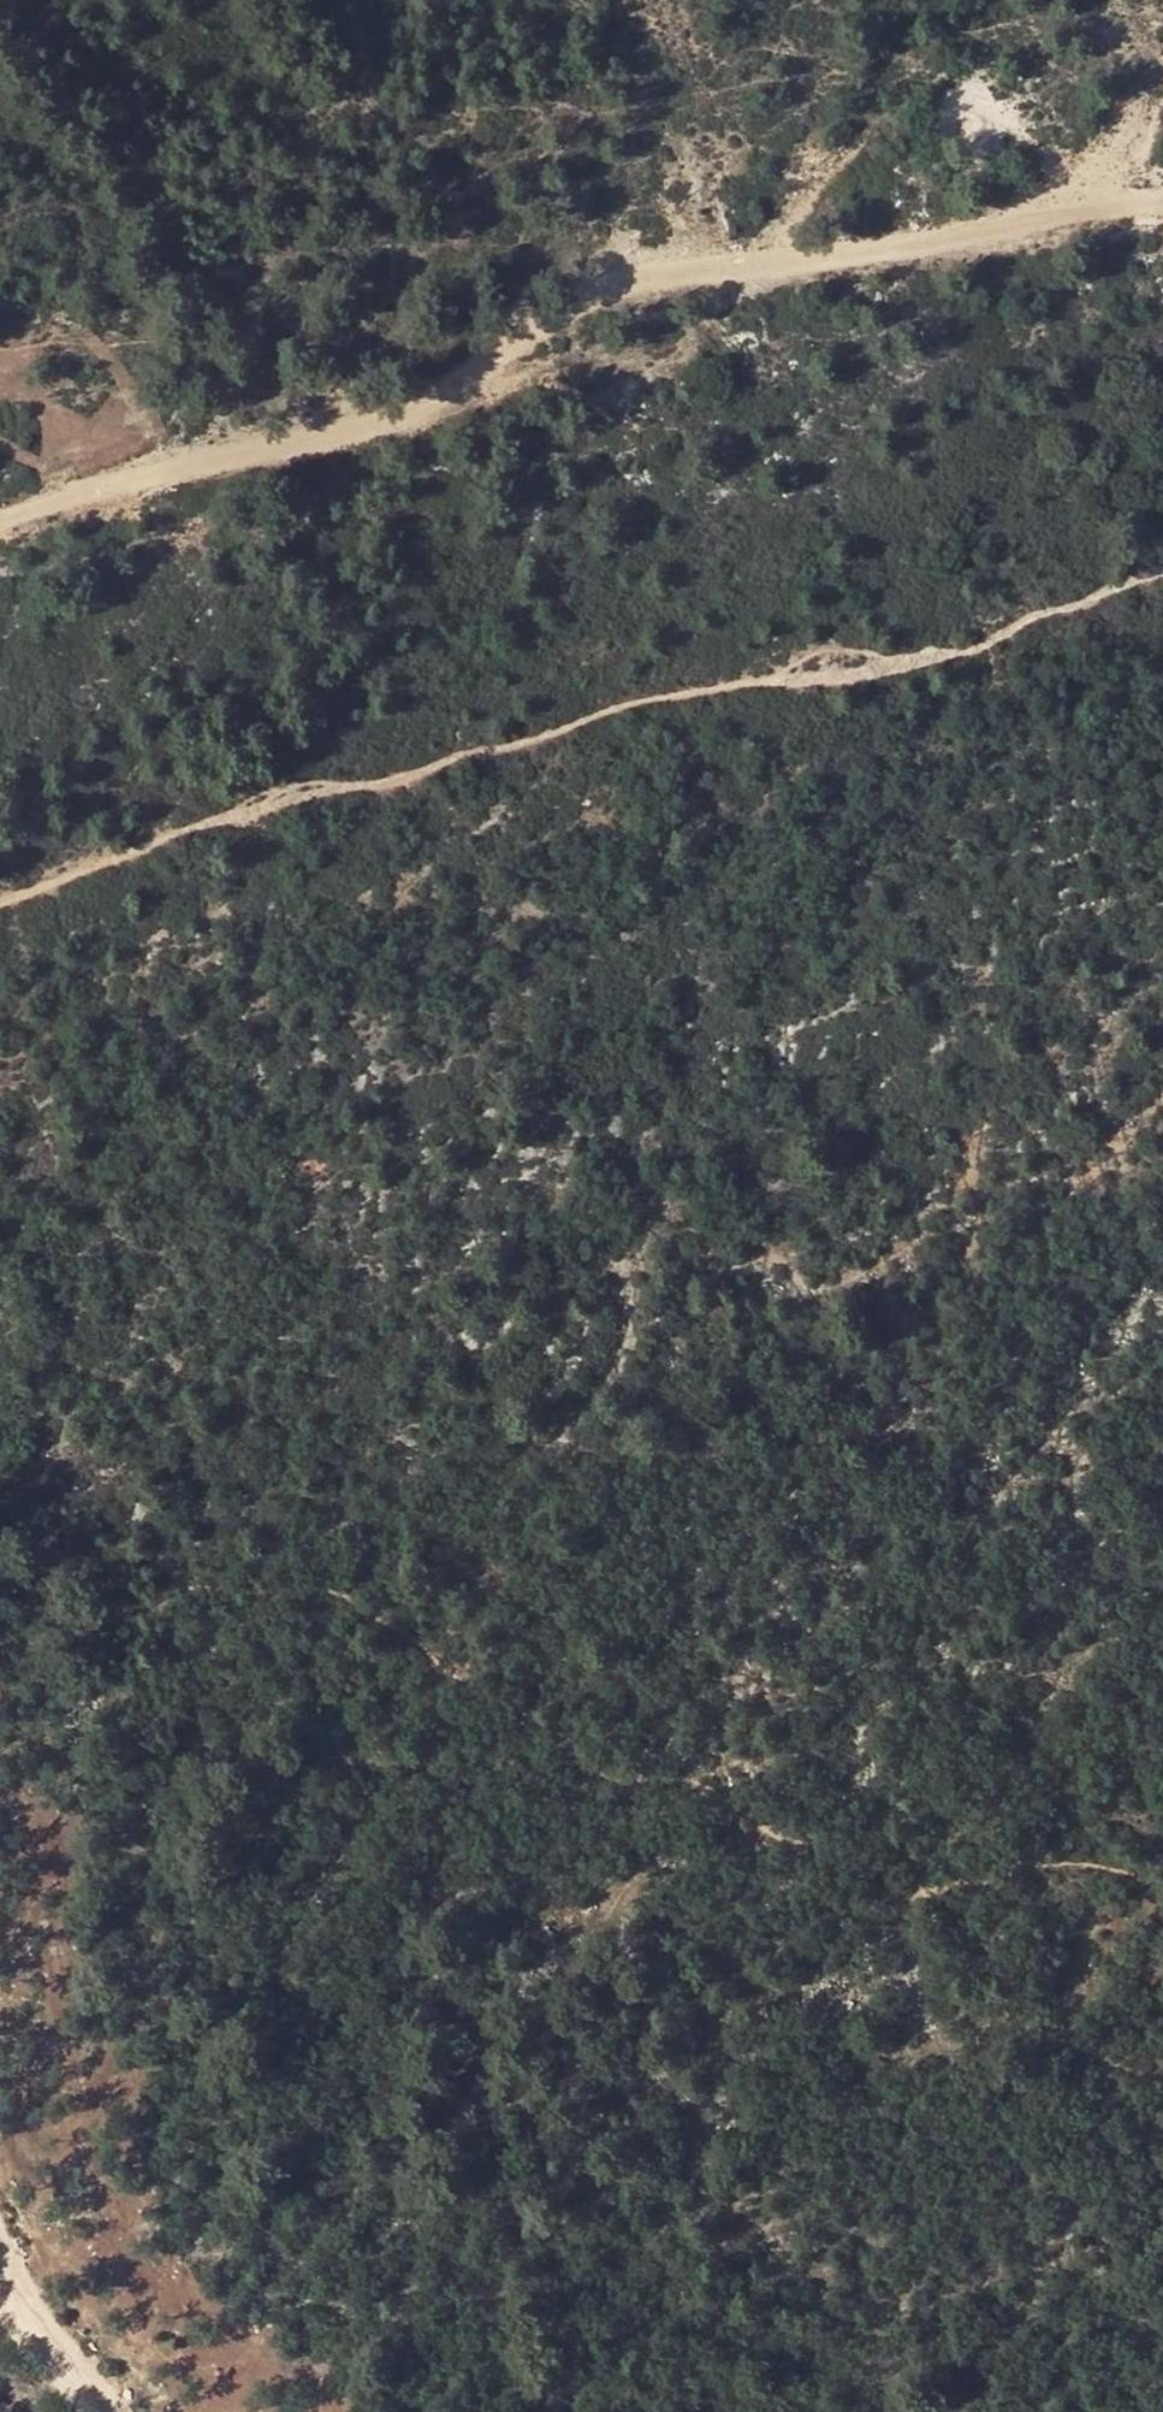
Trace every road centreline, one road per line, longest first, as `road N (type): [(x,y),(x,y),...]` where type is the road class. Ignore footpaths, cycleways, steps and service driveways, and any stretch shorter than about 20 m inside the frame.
road 1 (track): [(0,520),(192,460),(406,427),(615,279),(972,241),(1162,194)]
road 2 (track): [(0,2241),(21,2312),(104,2411)]

